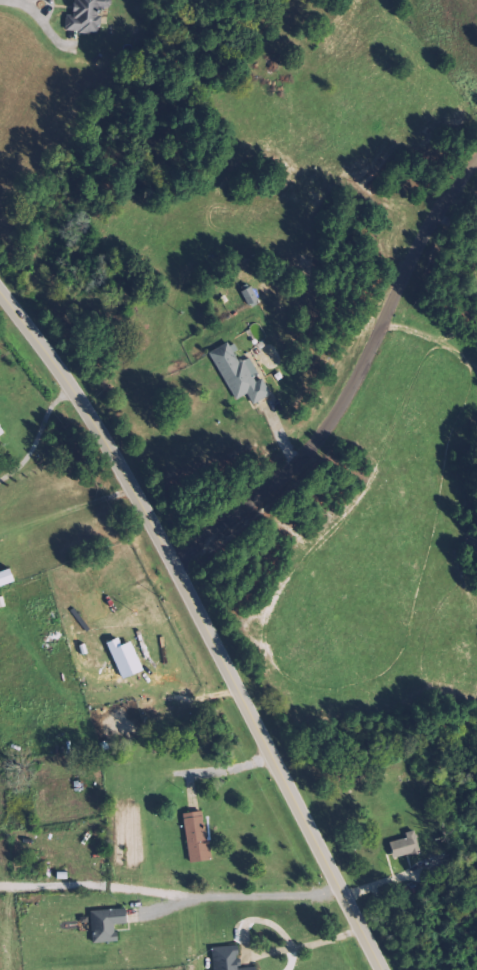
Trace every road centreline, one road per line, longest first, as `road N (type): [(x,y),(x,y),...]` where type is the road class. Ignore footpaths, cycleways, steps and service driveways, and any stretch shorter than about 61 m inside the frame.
road 1 (residential): [(390,969),(152,507),(0,289)]
road 2 (residential): [(181,564),(282,489),(345,411),(428,248),(476,172)]

